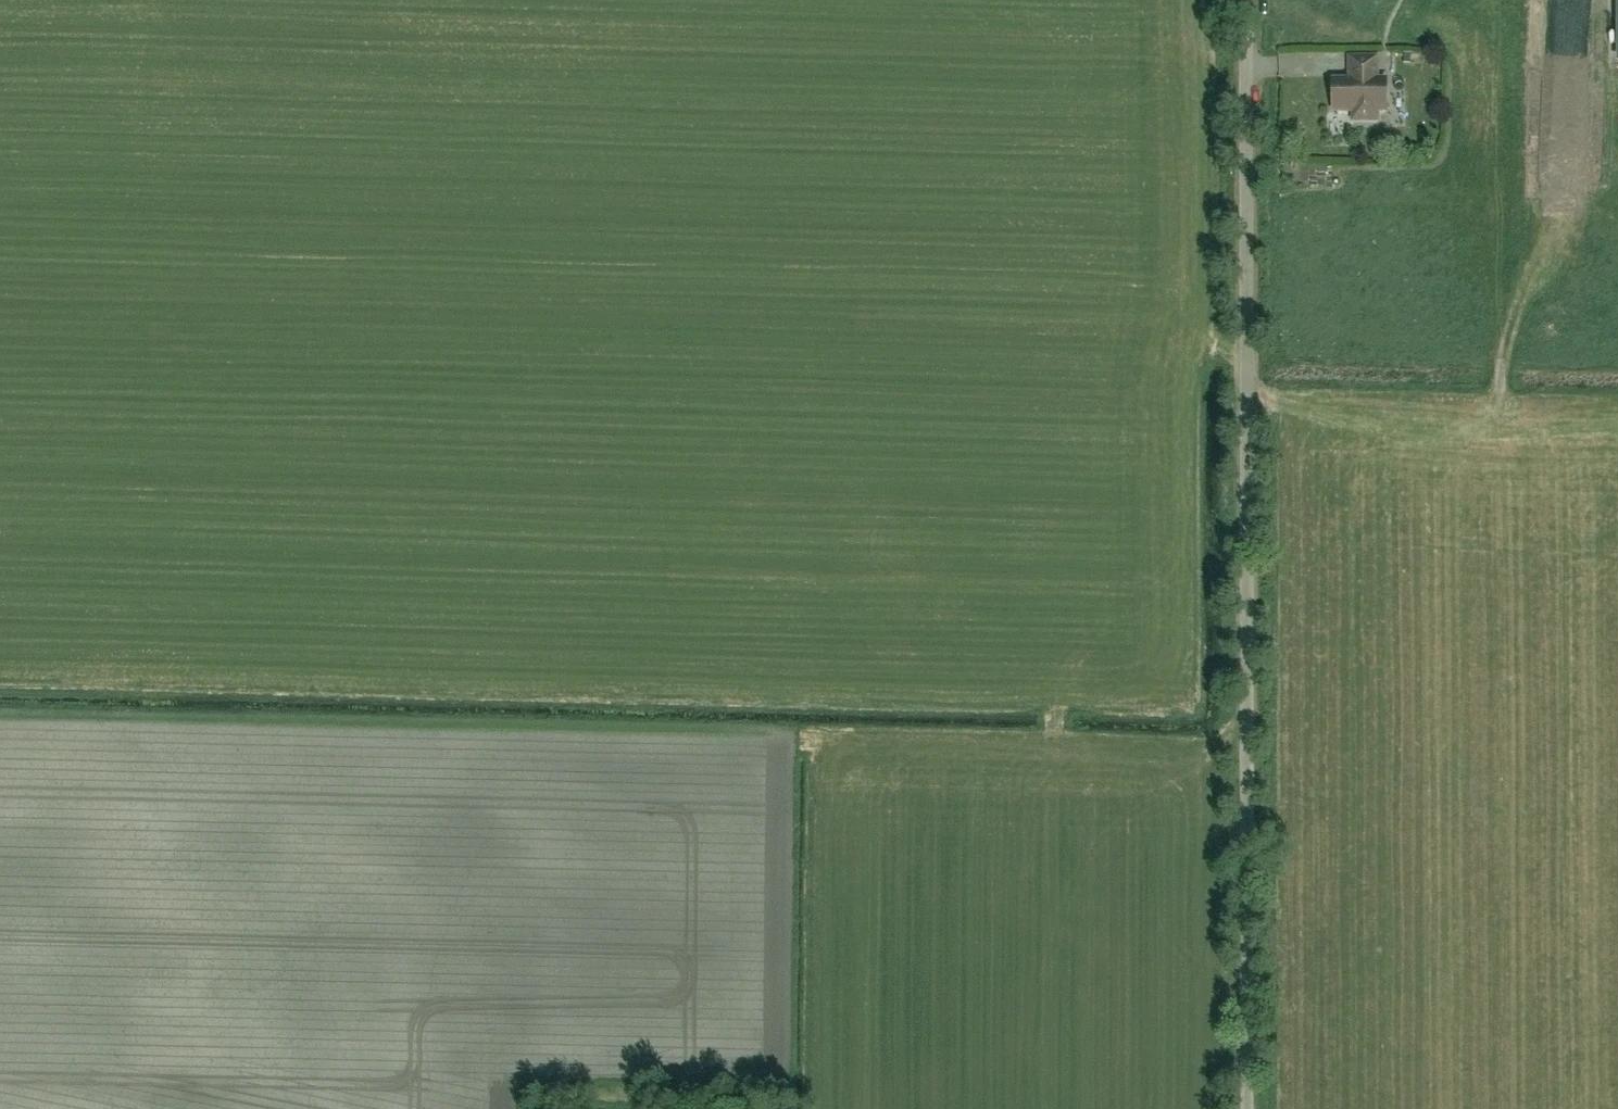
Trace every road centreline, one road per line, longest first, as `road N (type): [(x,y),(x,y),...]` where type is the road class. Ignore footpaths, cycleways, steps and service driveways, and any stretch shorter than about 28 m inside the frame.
road 1 (unclassified): [(1253,1108),(1250,0)]

